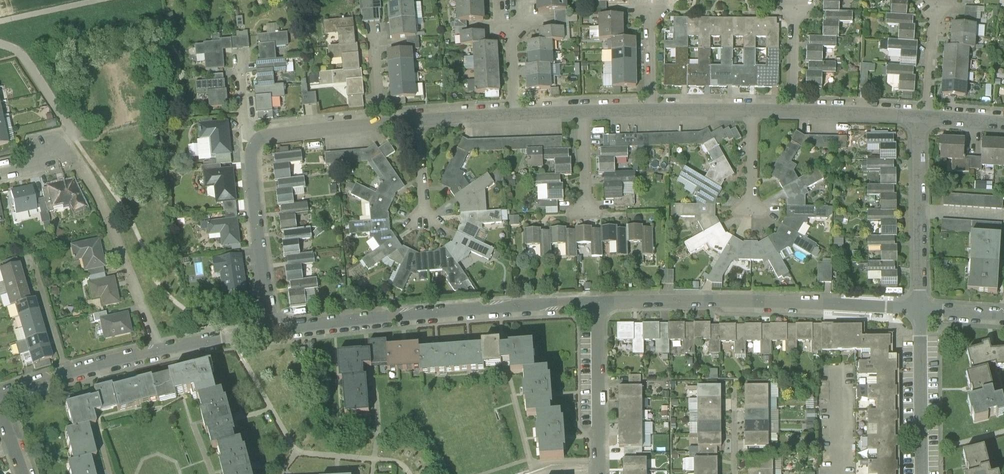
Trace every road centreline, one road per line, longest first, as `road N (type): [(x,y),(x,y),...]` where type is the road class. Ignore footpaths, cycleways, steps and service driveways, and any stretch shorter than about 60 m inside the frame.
road 1 (residential): [(271,329),(598,304)]
road 2 (residential): [(598,304),(920,310)]
road 3 (residential): [(0,174),(49,155),(80,170),(161,351)]
road 4 (residential): [(920,310),(927,117)]
road 5 (residential): [(271,329),(254,146)]
road 6 (residential): [(598,304),(598,473)]
road 7 (residential): [(0,396),(161,351)]
road 8 (residential): [(922,473),(920,310)]
road 9 (residential): [(649,112),(793,113)]
road 10 (residential): [(793,113),(927,117)]
road 11 (residential): [(254,146),(280,134),(382,124)]

